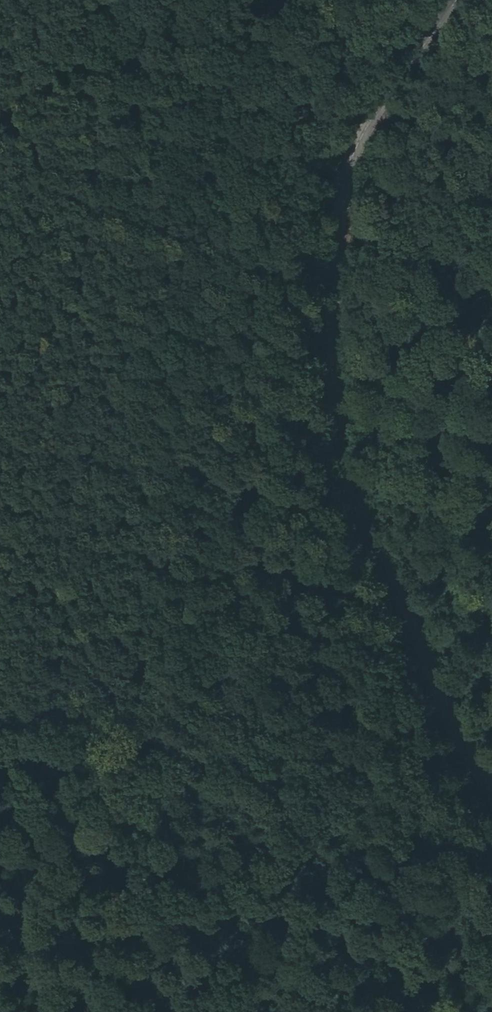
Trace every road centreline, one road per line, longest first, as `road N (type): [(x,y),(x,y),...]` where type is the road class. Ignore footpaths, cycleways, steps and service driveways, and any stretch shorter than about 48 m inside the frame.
road 1 (tertiary): [(448,0),(383,91),(342,171),(323,385),(360,533),(491,791)]
road 2 (track): [(167,751),(77,0)]
road 3 (track): [(0,699),(167,751)]

